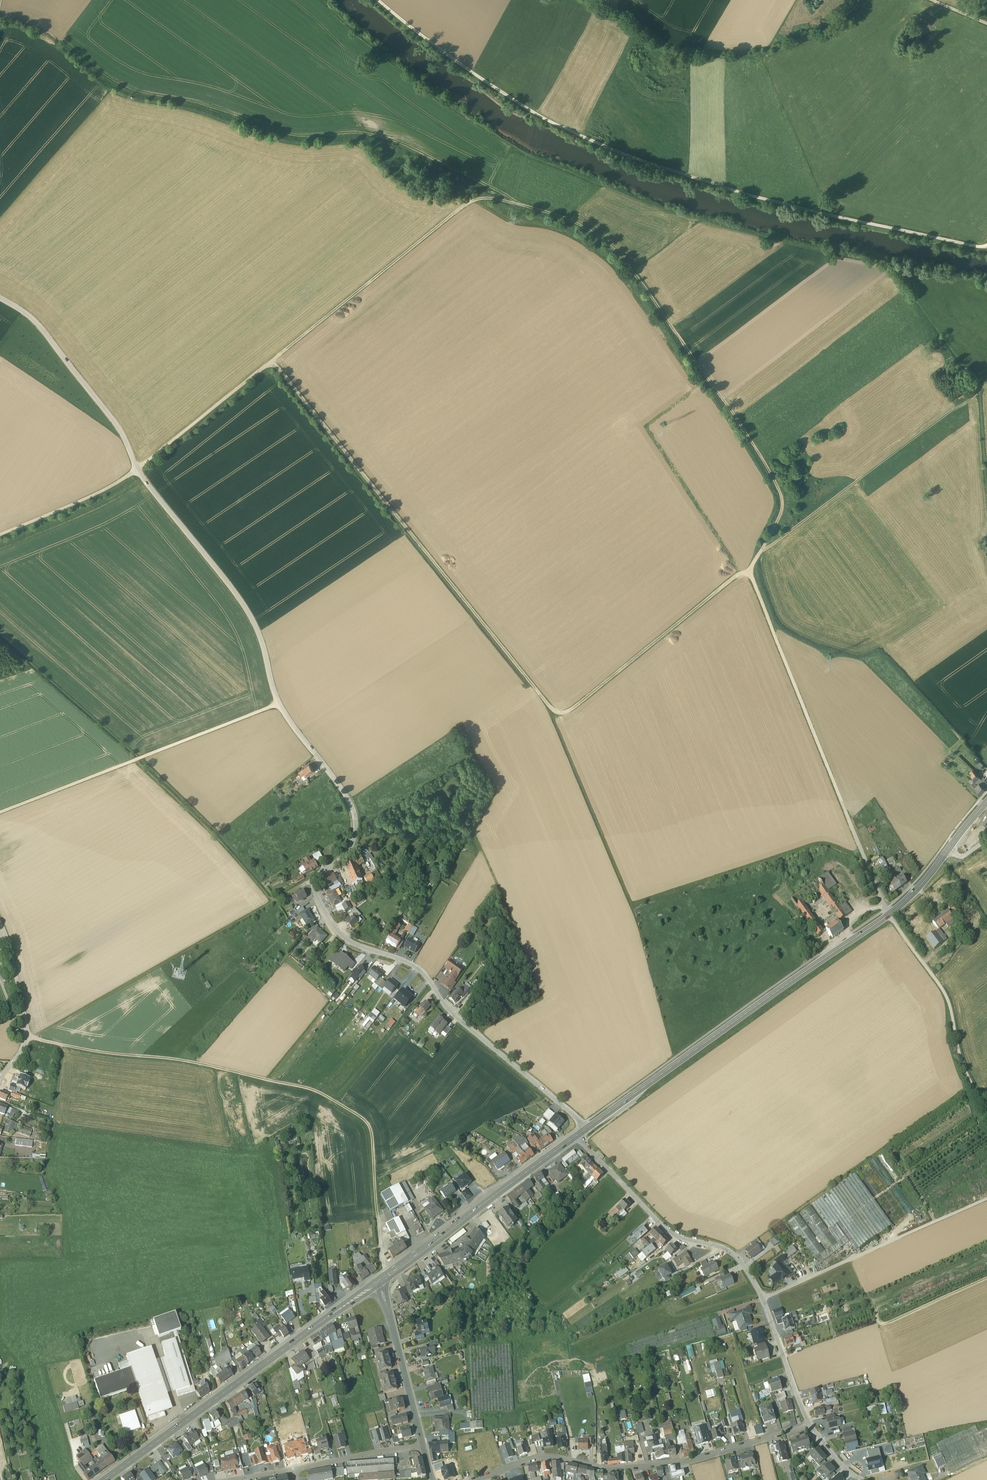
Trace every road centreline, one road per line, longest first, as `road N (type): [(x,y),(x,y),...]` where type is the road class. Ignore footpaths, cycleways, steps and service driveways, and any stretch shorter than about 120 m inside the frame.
road 1 (track): [(137,470),(472,203),(517,204),(601,239),(645,287),(781,493),(781,517),(749,570),(886,908),(950,1001),(986,1106)]
road 2 (unclassified): [(0,300),(38,324),(249,612),(279,705),(348,798),(356,824),(351,847),(313,882),(331,922),(348,940),(423,972),(449,1011),(587,1128)]
road 3 (track): [(986,286),(714,229),(559,170),(439,103),(317,0)]
road 4 (track): [(749,570),(560,715),(271,363)]
road 5 (track): [(378,0),(488,84),(591,142),(769,200),(985,246)]
road 6 (primary): [(587,1128),(903,903),(986,802)]
road 7 (track): [(28,1038),(202,1064),(315,1091),(346,1108),(371,1133),(389,1274)]
road 8 (unclassified): [(576,1136),(665,1228),(740,1260),(811,1425)]
road 9 (residential): [(474,1479),(540,1459),(607,1469),(687,1462),(811,1425)]
road 10 (primary): [(104,1479),(380,1281)]
road 11 (track): [(0,814),(279,705)]
road 12 (track): [(761,552),(986,385)]
road 13 (track): [(34,1039),(271,902)]
road 14 (track): [(986,1199),(763,1298)]
road 15 (primary): [(380,1281),(576,1136)]
road 16 (track): [(136,761),(271,902)]
road 17 (tertiary): [(423,1446),(380,1281)]
road 18 (track): [(986,537),(977,395)]
road 19 (residential): [(423,1446),(296,1469)]

